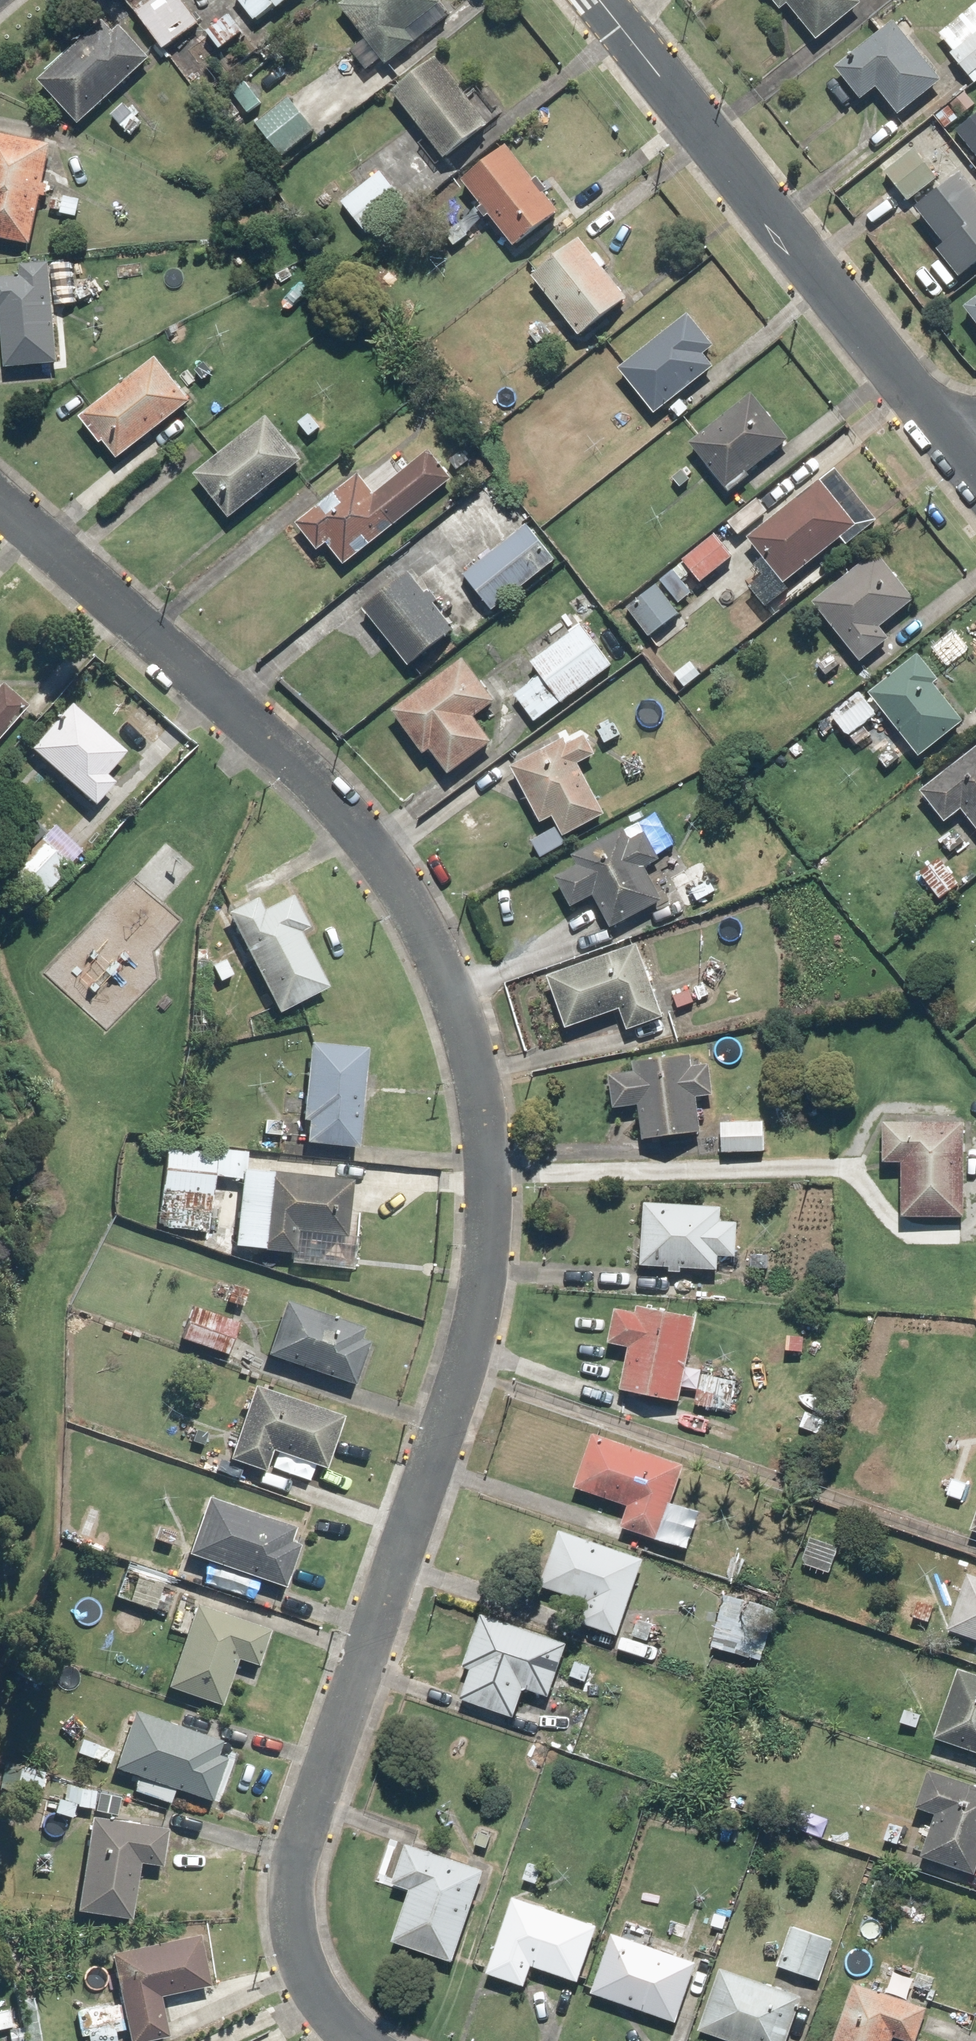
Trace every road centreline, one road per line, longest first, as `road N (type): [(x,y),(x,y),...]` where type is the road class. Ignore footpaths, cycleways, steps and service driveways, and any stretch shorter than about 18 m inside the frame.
road 1 (residential): [(0,499),(243,714),(357,826),(402,891),(463,1041),(487,1150),(487,1268),(467,1365),(307,1836),(290,1907),(304,1968),(332,2016),(365,2040)]
road 2 (residential): [(593,0),(961,453)]

